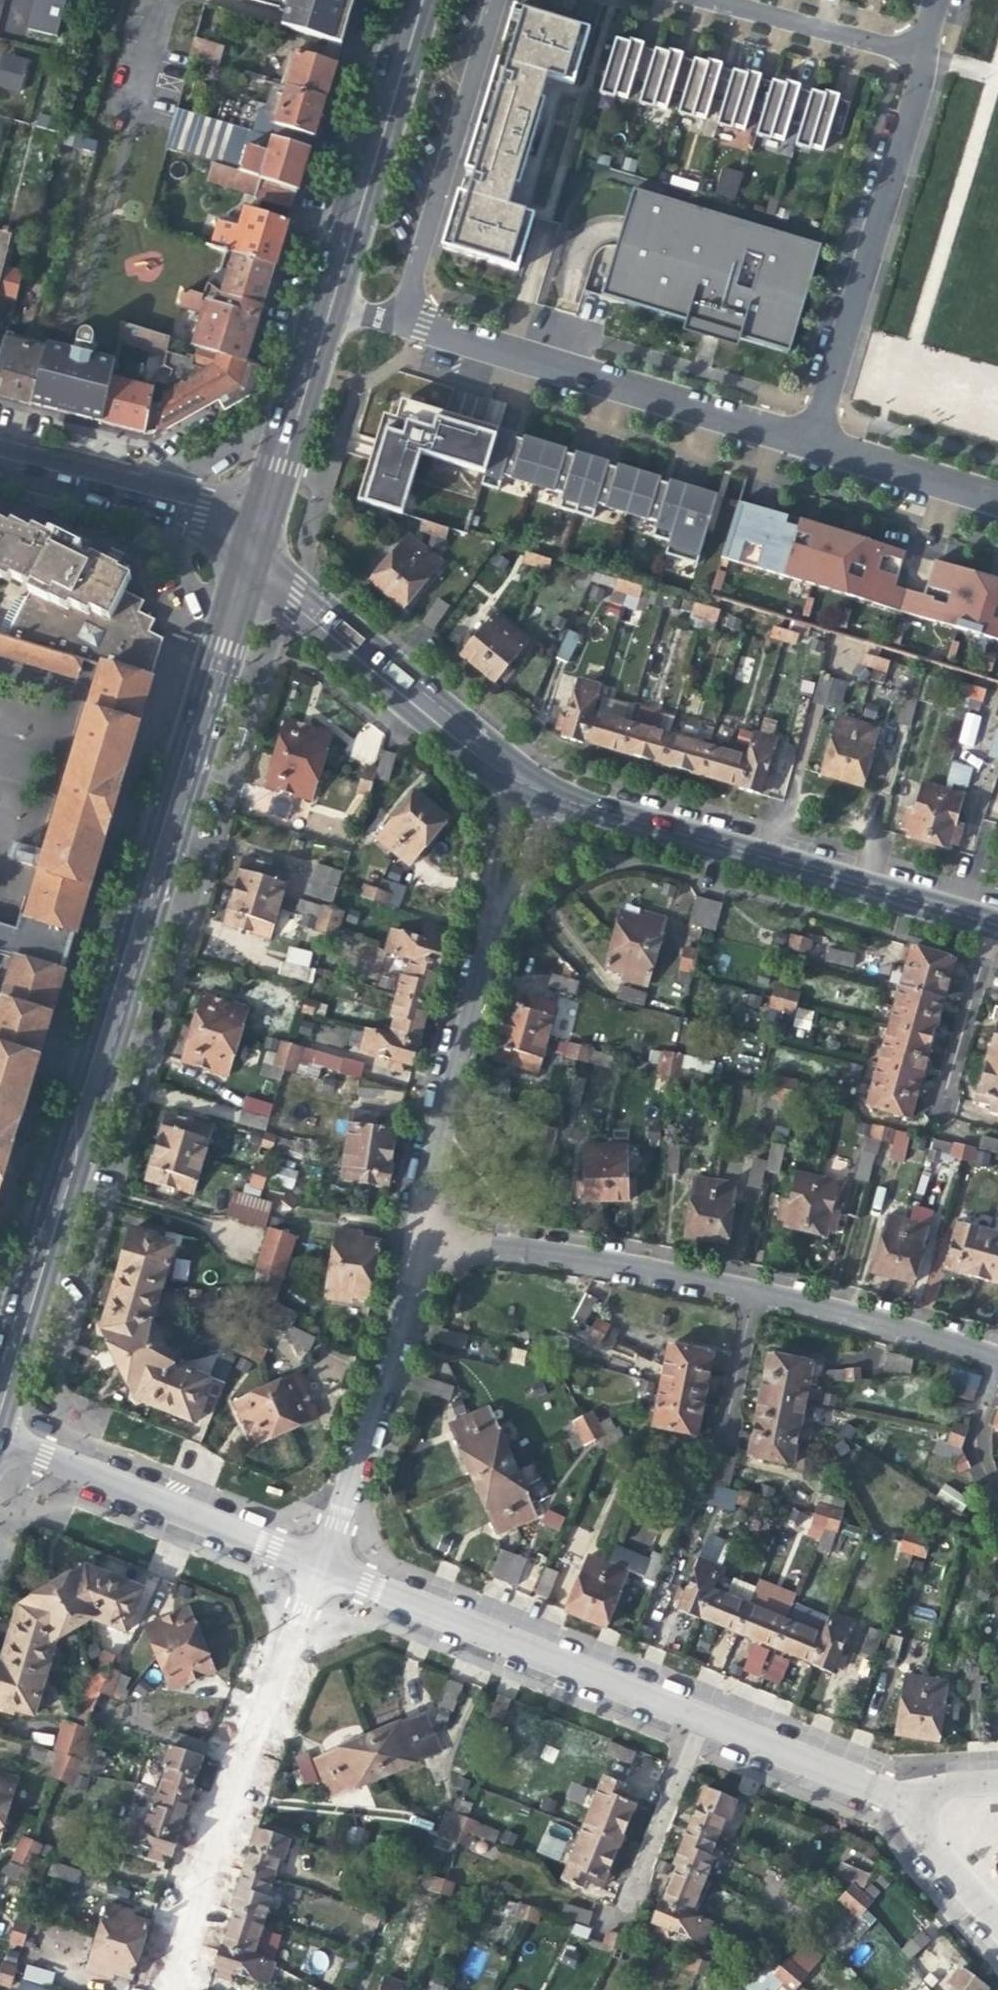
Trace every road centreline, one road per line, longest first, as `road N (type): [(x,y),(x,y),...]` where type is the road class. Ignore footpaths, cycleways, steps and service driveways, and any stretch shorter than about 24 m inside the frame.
road 1 (primary): [(248,551),(0,1382)]
road 2 (residential): [(411,1227),(600,1255),(997,1350)]
road 3 (residential): [(523,784),(997,925)]
road 4 (residential): [(523,784),(434,1089),(411,1227)]
road 5 (residential): [(317,1565),(223,1780),(156,1989)]
road 6 (residential): [(397,316),(809,443)]
road 7 (residential): [(317,1565),(694,1715)]
road 8 (residential): [(924,56),(809,443)]
road 9 (residential): [(248,551),(293,601),(456,743),(523,784)]
road 10 (residential): [(411,1227),(396,1319),(317,1565)]
road 11 (residential): [(0,1438),(317,1565)]
road 12 (residential): [(397,316),(494,0)]
road 13 (primary): [(422,0),(342,300)]
road 14 (residential): [(0,457),(201,511),(248,551)]
road 15 (primary): [(342,300),(248,551)]
road 16 (residential): [(924,56),(706,0)]
road 17 (residential): [(613,1912),(694,1715)]
road 18 (residential): [(694,1715),(888,1791)]
road 19 (residential): [(809,443),(997,500)]
road 20 (residential): [(888,1791),(997,1920)]

